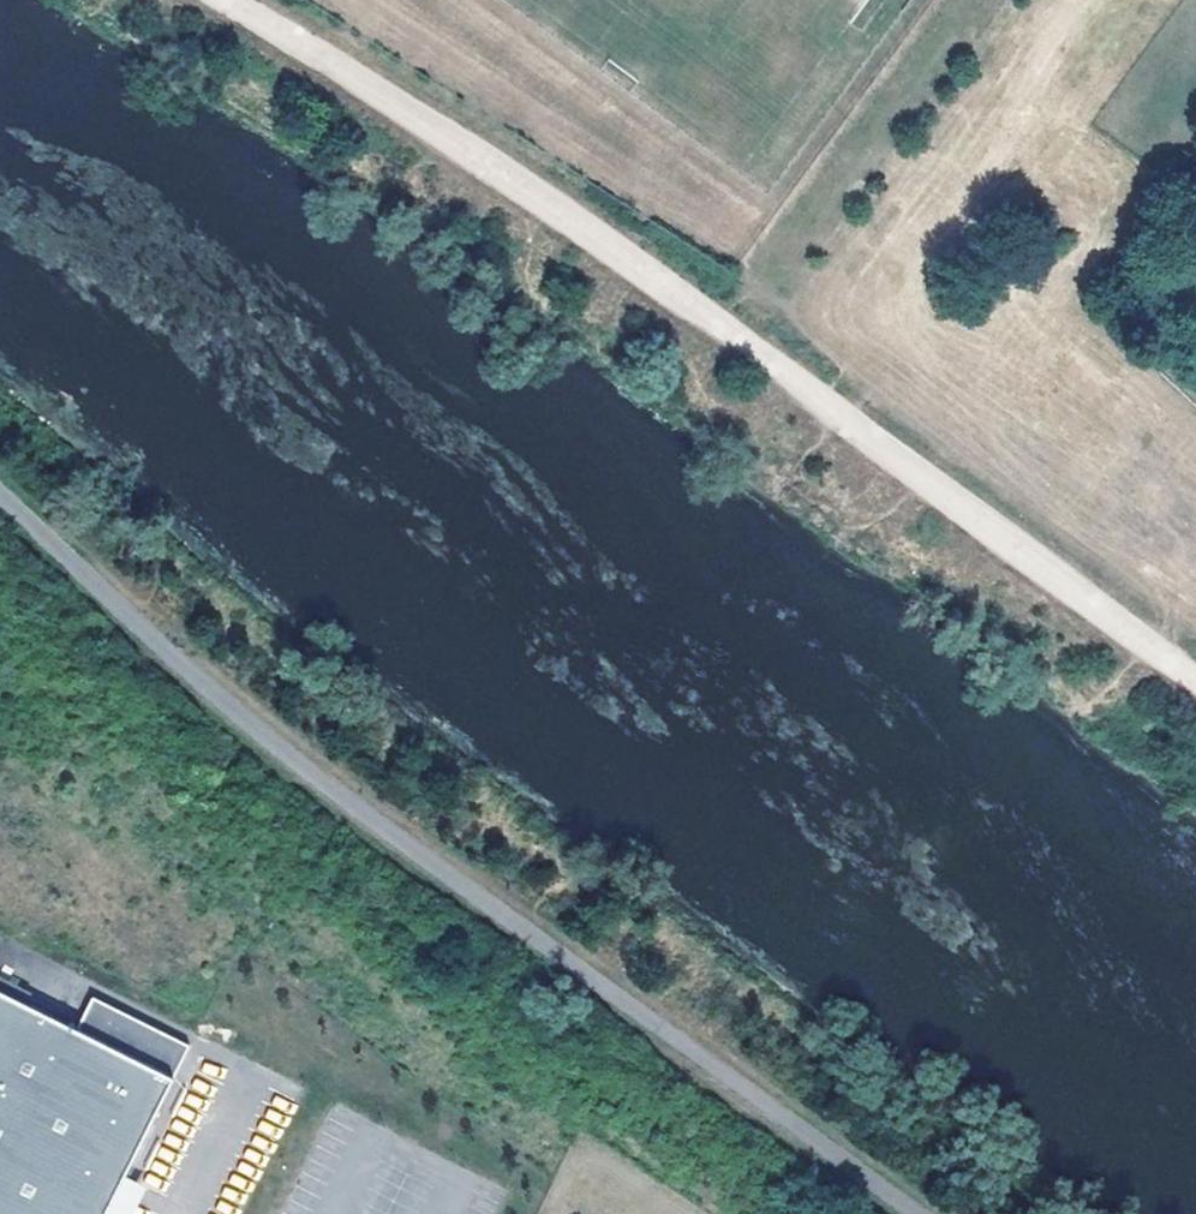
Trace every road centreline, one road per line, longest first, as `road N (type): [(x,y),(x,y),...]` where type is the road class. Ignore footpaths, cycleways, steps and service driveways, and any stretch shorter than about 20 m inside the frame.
road 1 (unclassified): [(209,0),(438,141),(632,275),(1195,684)]

